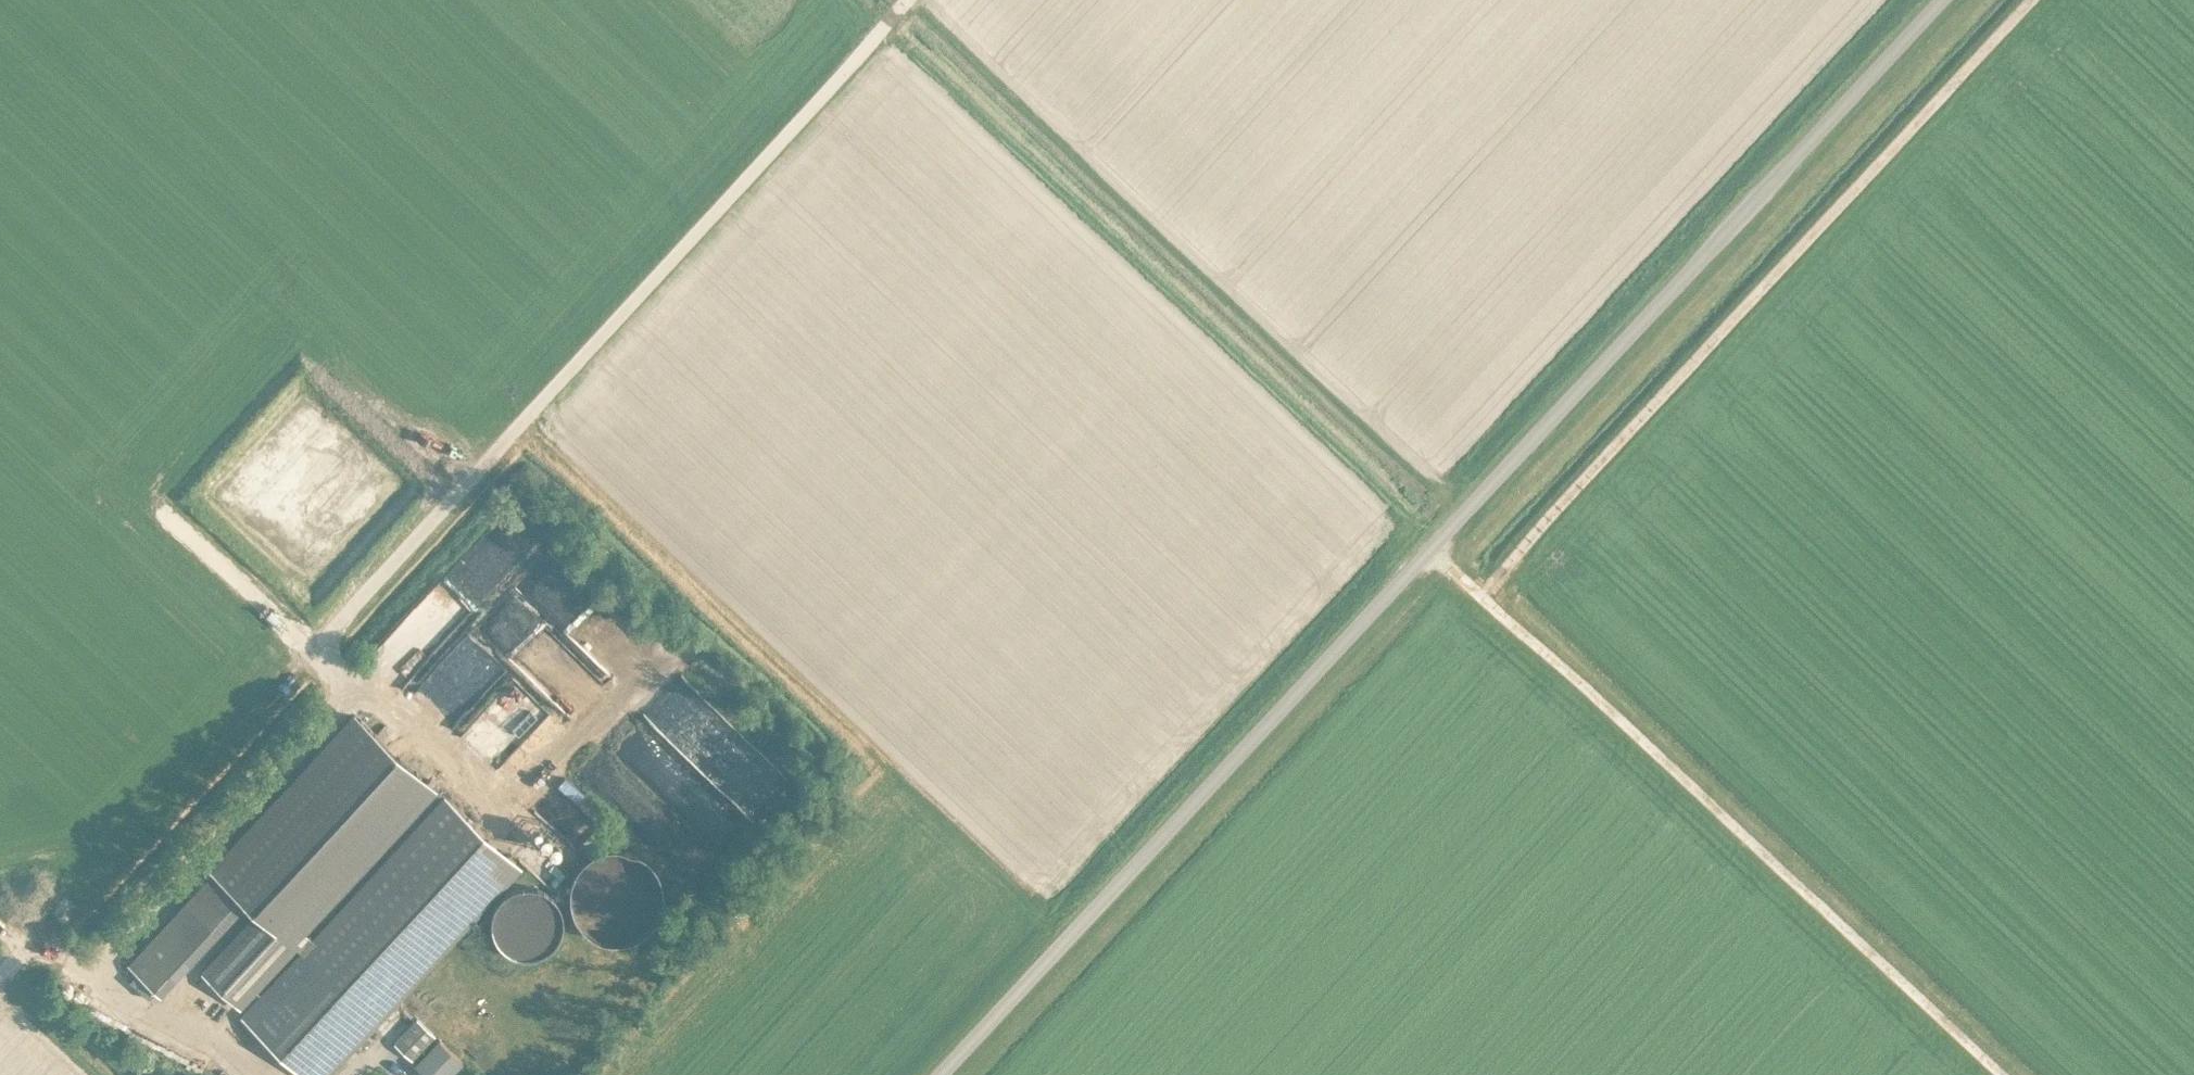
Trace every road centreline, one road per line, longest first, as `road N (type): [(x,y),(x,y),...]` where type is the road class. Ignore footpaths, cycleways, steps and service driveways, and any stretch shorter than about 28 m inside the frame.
road 1 (unclassified): [(1929,0),(929,1074)]

